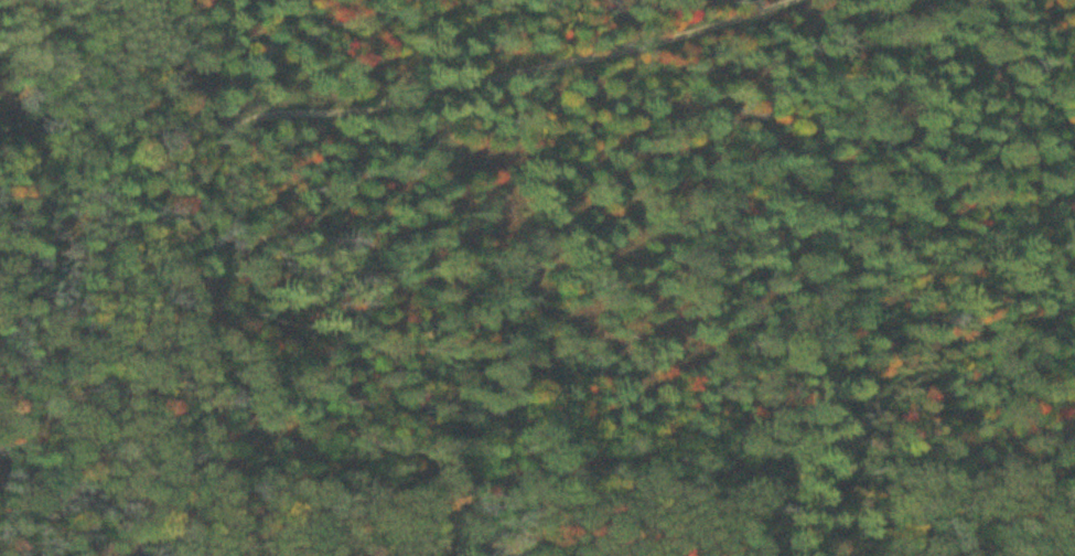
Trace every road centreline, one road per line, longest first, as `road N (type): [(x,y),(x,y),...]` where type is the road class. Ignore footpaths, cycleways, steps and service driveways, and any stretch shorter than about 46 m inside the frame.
road 1 (track): [(362,555),(344,537),(214,467),(195,336),(204,168),(264,115),(354,111),(793,0)]
road 2 (track): [(1074,216),(992,35),(995,0)]
road 3 (track): [(0,208),(204,168)]

